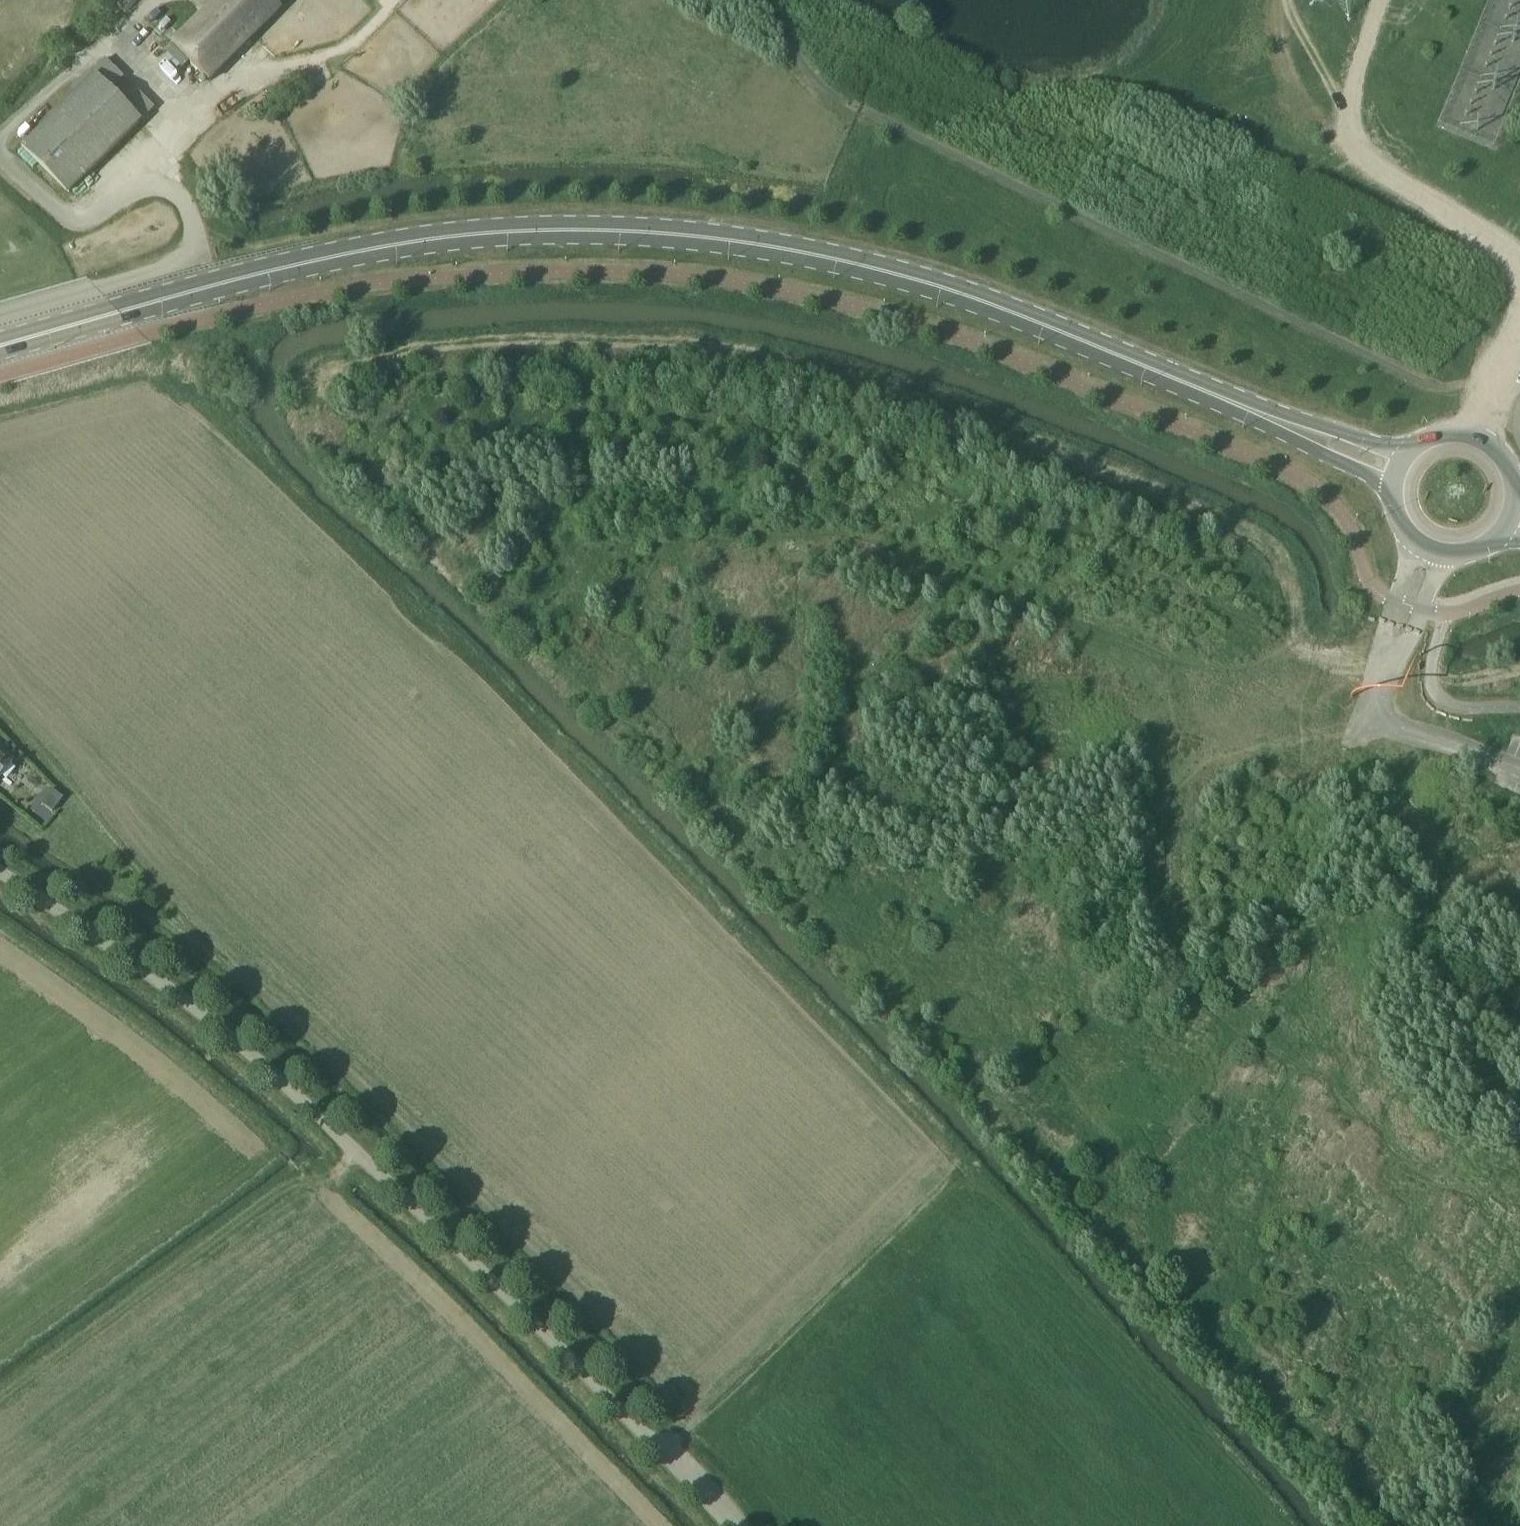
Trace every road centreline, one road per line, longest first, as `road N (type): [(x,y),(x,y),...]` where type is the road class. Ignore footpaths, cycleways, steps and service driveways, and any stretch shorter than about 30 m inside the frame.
road 1 (secondary): [(1231,402),(924,283),(785,249),(626,231),(418,241),(276,270),(0,346)]
road 2 (unclassified): [(728,1525),(460,1249),(256,1058),(0,871)]
road 3 (unclassified): [(0,157),(66,220),(89,221),(147,187),(181,200),(194,224),(183,263),(0,316)]
road 4 (track): [(1519,288),(1515,267),(1364,158),(1352,134),(1350,102),(1381,0)]
road 5 (track): [(1364,158),(1319,122),(1291,82),(1276,24),(1279,0)]
road 6 (secondary): [(1405,454),(1231,402)]
road 7 (secondary): [(1231,402),(1391,486)]
road 8 (unclassified): [(1368,718),(1429,551)]
road 9 (secondary): [(1516,498),(1506,460),(1475,435),(1437,433),(1405,454)]
road 10 (track): [(1475,435),(1519,317)]

